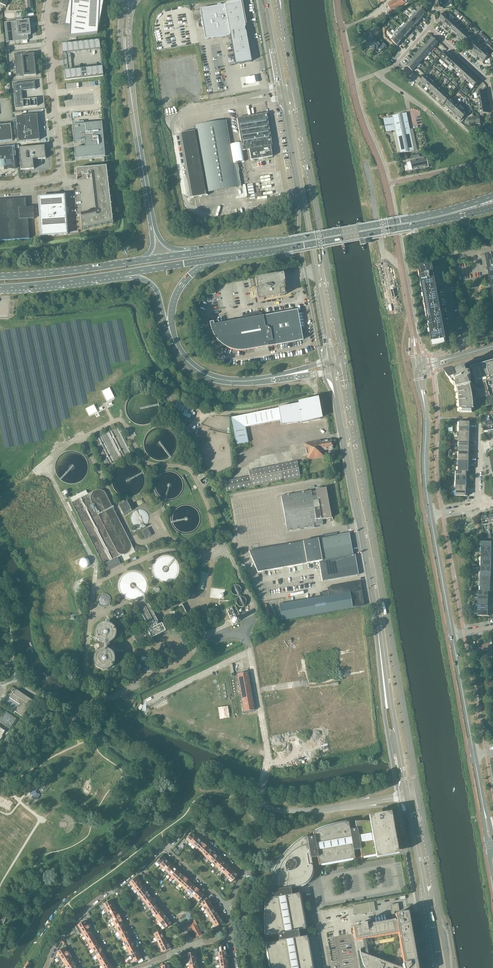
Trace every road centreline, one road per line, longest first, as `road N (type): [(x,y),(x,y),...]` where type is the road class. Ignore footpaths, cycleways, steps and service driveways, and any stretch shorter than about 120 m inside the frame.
road 1 (unclassified): [(419,367),(386,184),(357,106),(337,0)]
road 2 (trunk): [(492,196),(409,219),(191,254)]
road 3 (secondary): [(342,365),(294,91)]
road 4 (trunk): [(220,258),(492,207)]
road 5 (secondary): [(284,92),(332,363)]
road 6 (unclassified): [(50,0),(60,179),(0,183)]
road 7 (secondary): [(416,795),(382,610)]
road 8 (secondary): [(382,610),(407,796)]
road 9 (residential): [(407,796),(276,811),(260,796),(266,772)]
road 10 (secondary): [(447,967),(416,795)]
road 11 (secondary): [(407,796),(435,967)]
road 12 (secondary): [(368,534),(342,365)]
road 13 (secondary): [(334,372),(368,534)]
road 14 (secondary): [(431,516),(419,367)]
road 15 (trunk): [(153,228),(129,82)]
road 16 (residential): [(226,909),(244,874),(191,827),(163,850)]
road 17 (trunk): [(140,261),(0,277)]
road 18 (track): [(266,747),(158,711),(150,701)]
road 19 (trunk): [(0,288),(124,273)]
road 20 (secondary): [(474,755),(453,635)]
road 21 (secondary): [(453,635),(431,516)]

